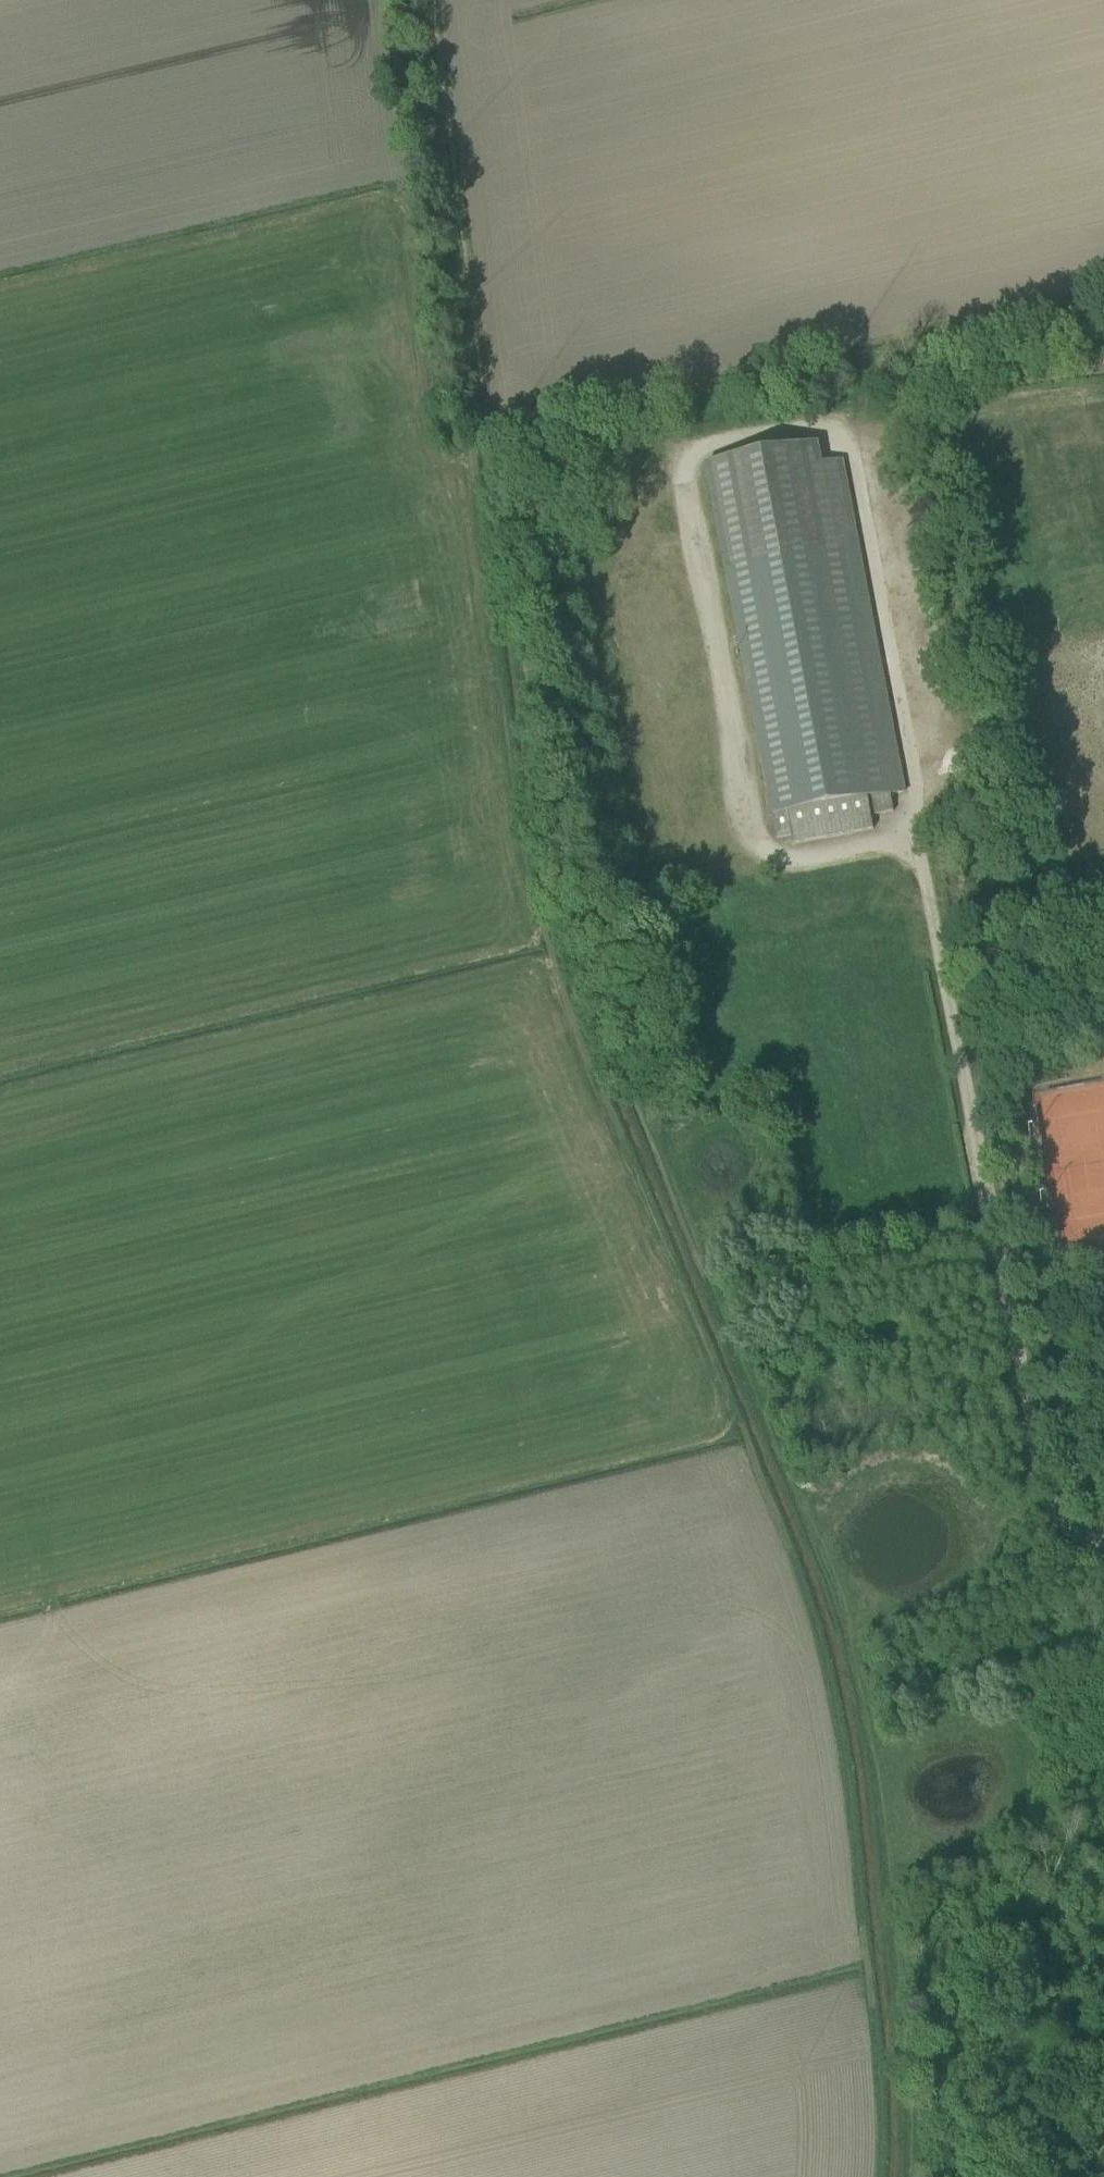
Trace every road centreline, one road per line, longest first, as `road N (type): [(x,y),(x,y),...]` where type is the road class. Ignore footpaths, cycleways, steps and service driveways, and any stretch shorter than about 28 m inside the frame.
road 1 (track): [(678,481),(744,820),(759,852),(780,861),(894,837),(925,816),(930,801),(859,460)]
road 2 (track): [(859,460),(956,344),(1103,299)]
road 3 (track): [(859,460),(841,410),(818,409),(709,432),(681,455),(678,481)]

